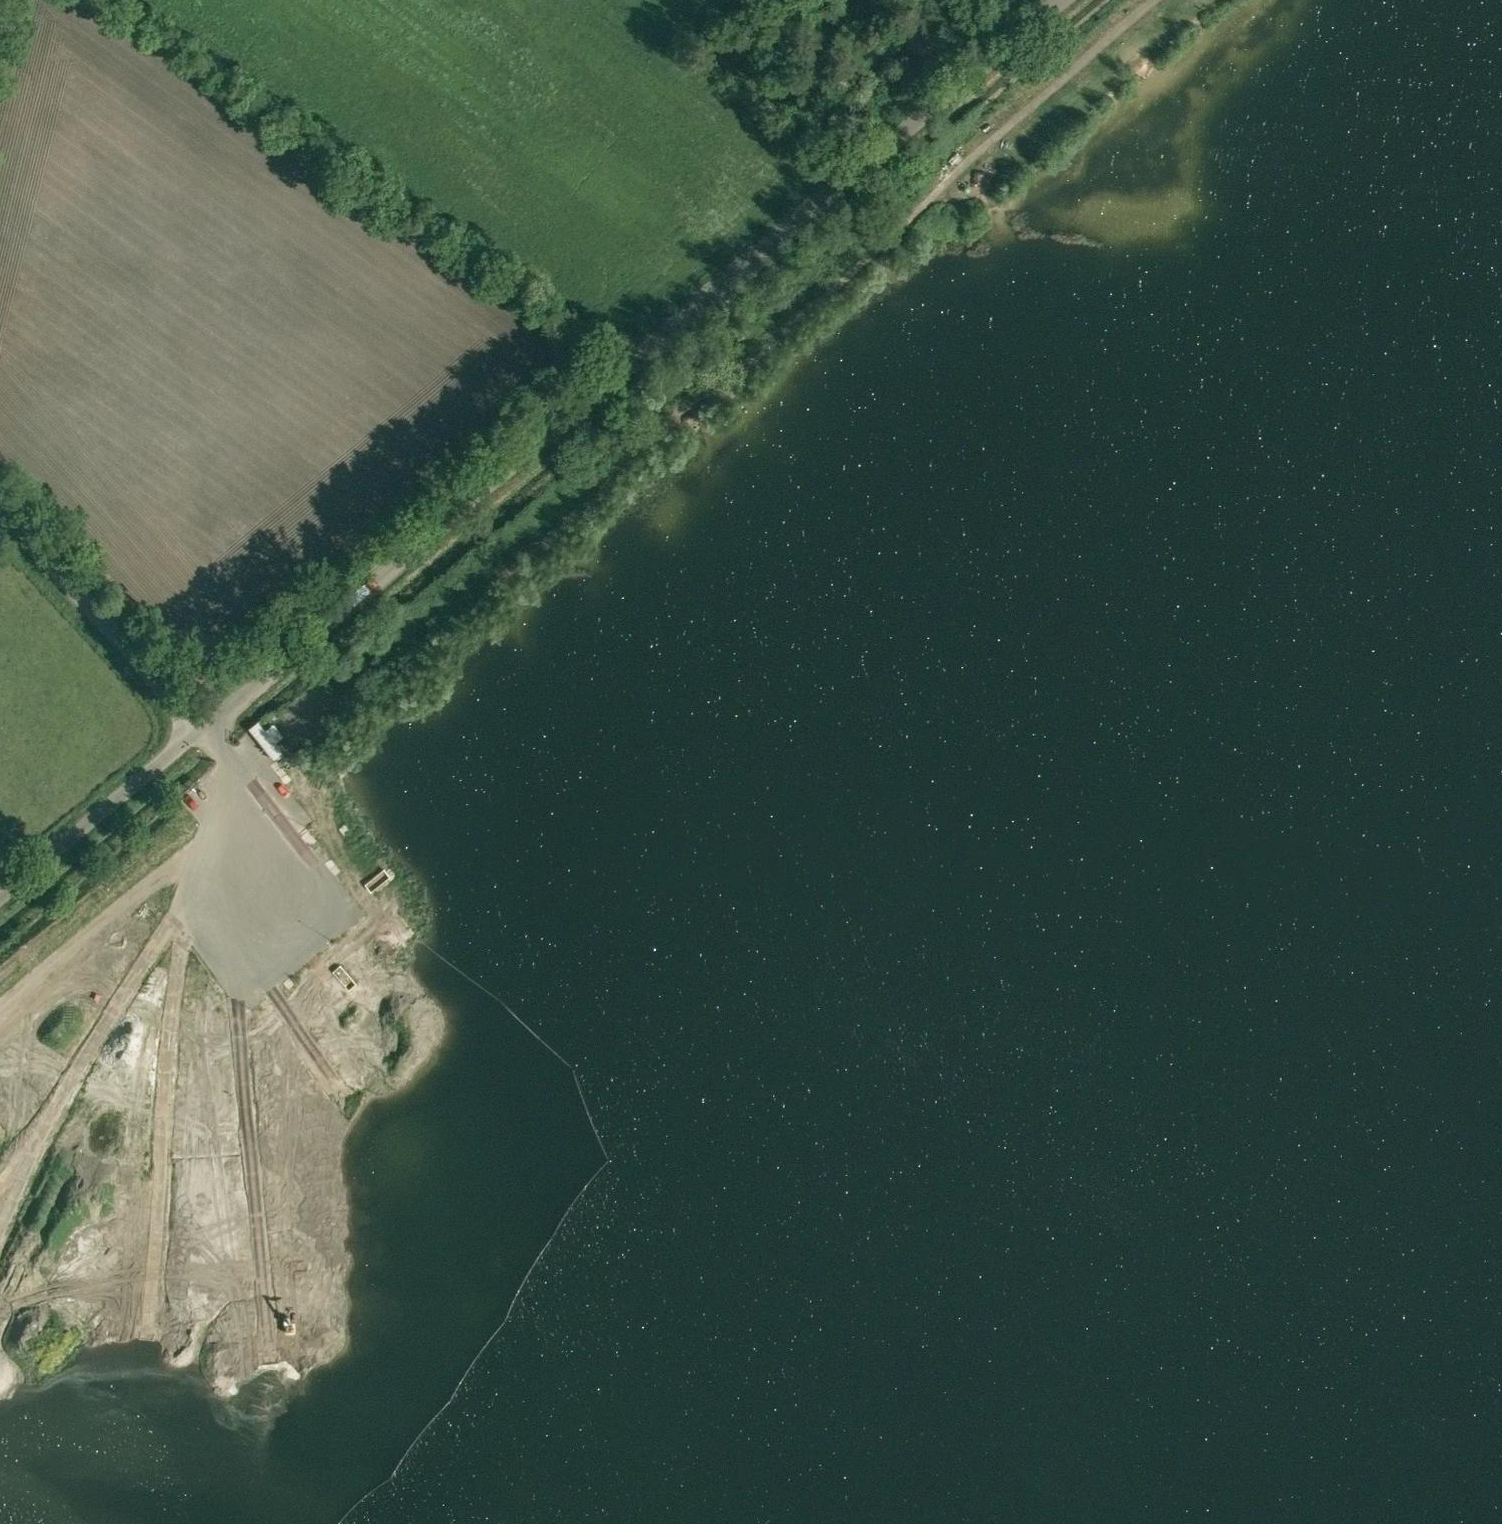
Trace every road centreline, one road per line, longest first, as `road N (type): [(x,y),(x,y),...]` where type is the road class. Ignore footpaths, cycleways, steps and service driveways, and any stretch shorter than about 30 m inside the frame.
road 1 (track): [(229,775),(265,781),(279,772),(363,686),(593,498),(647,434),(785,330),(1152,0)]
road 2 (unclassified): [(196,729),(1059,0)]
road 3 (track): [(0,1006),(196,843),(225,798),(229,761),(215,735),(196,729)]
road 4 (unclassified): [(196,729),(0,508)]
road 5 (unclassified): [(0,897),(196,729)]

